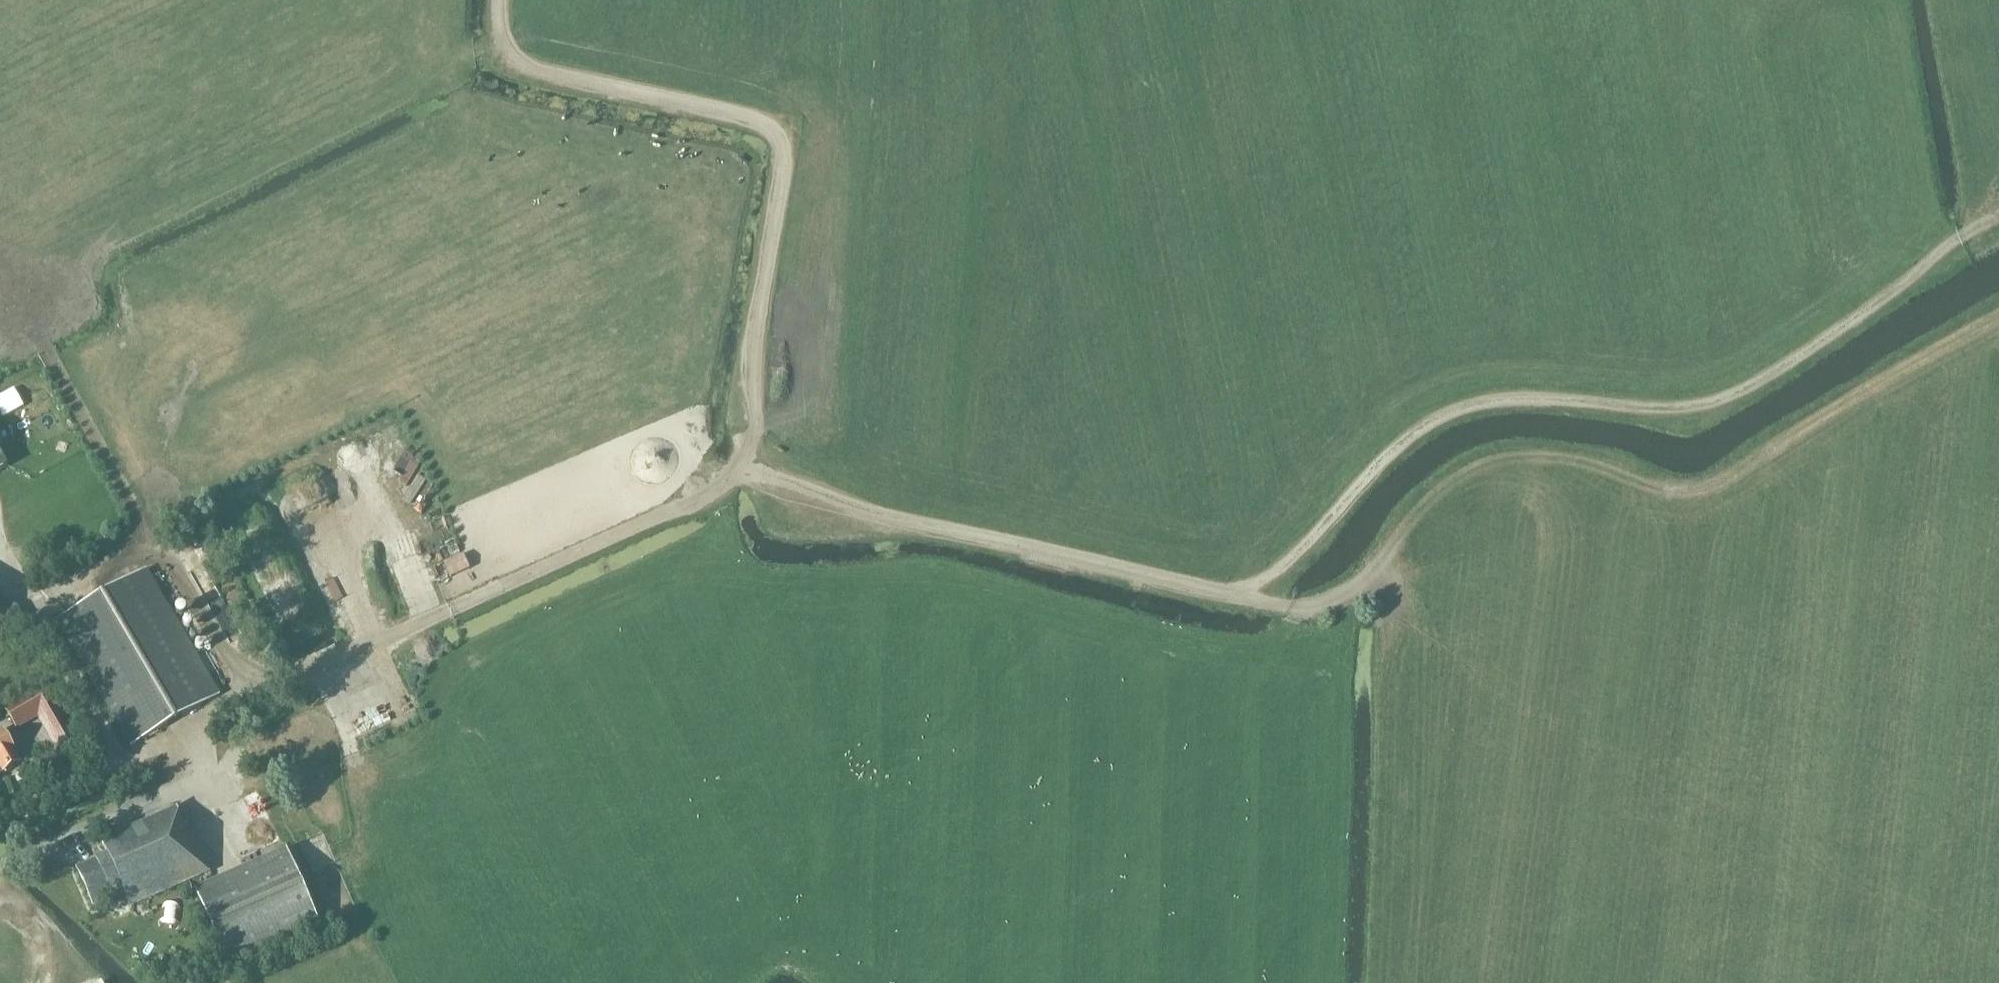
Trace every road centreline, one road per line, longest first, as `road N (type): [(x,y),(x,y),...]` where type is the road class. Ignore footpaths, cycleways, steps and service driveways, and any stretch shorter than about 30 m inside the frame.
road 1 (track): [(1238,591),(743,474),(784,153),(770,125),(506,59),(502,0)]
road 2 (track): [(1997,209),(1896,291),(1730,396),(1687,409),(1511,402),(1445,418),(1391,457),(1276,571),(1238,591),(1297,608),(1351,593),(1394,548)]
road 3 (track): [(743,474),(296,672),(223,720),(173,787),(0,867)]

